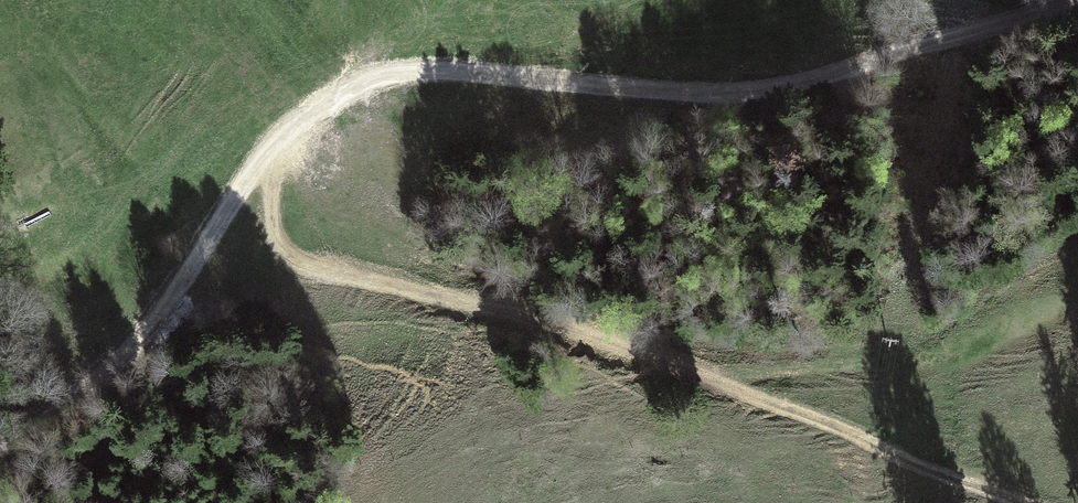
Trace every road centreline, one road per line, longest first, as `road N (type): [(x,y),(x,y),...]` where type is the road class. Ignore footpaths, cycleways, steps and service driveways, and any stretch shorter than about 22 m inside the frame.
road 1 (track): [(1077,5),(753,90),(427,72),(349,88),(270,152),(159,316),(0,484)]
road 2 (track): [(270,152),(272,235),(292,263),(522,311),(629,344),(1025,502)]

